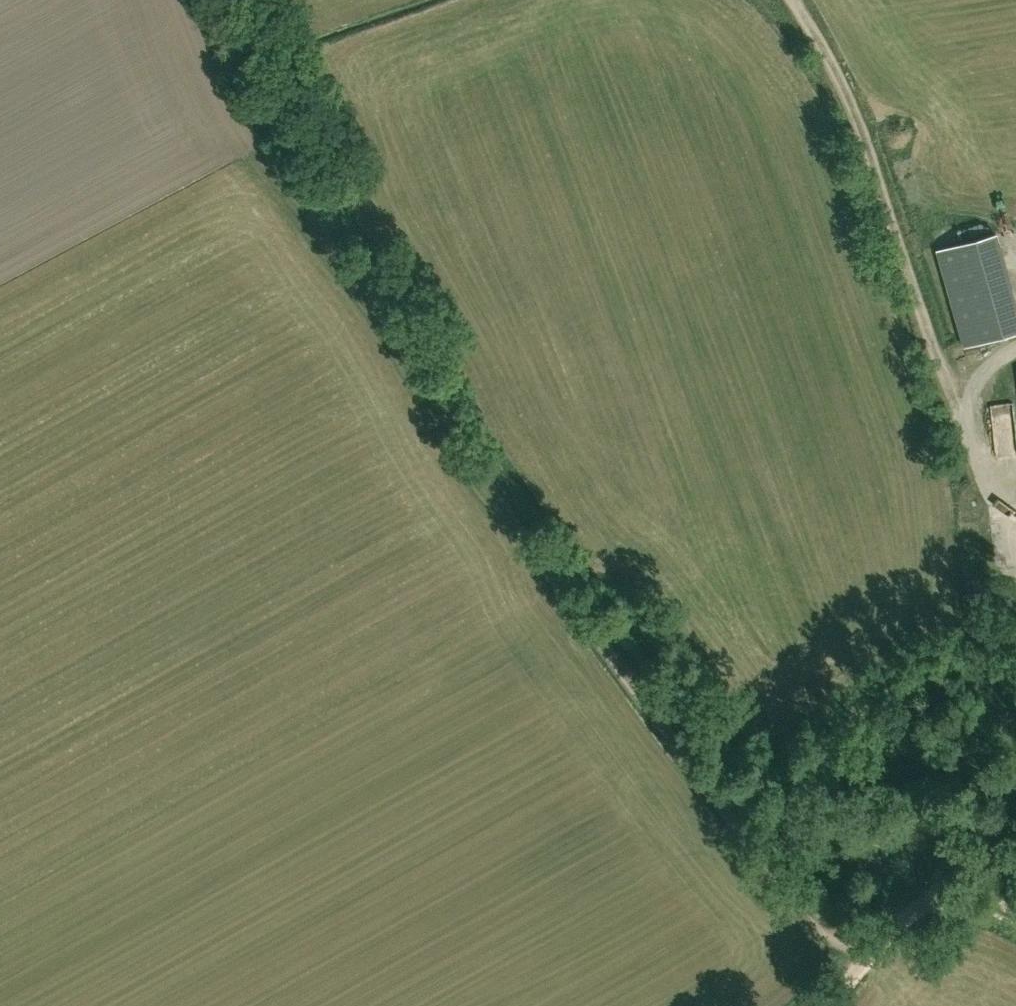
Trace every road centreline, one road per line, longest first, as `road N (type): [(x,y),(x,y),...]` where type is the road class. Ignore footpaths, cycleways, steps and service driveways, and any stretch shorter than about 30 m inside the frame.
road 1 (track): [(1015,910),(971,893),(922,903),(824,1005)]

